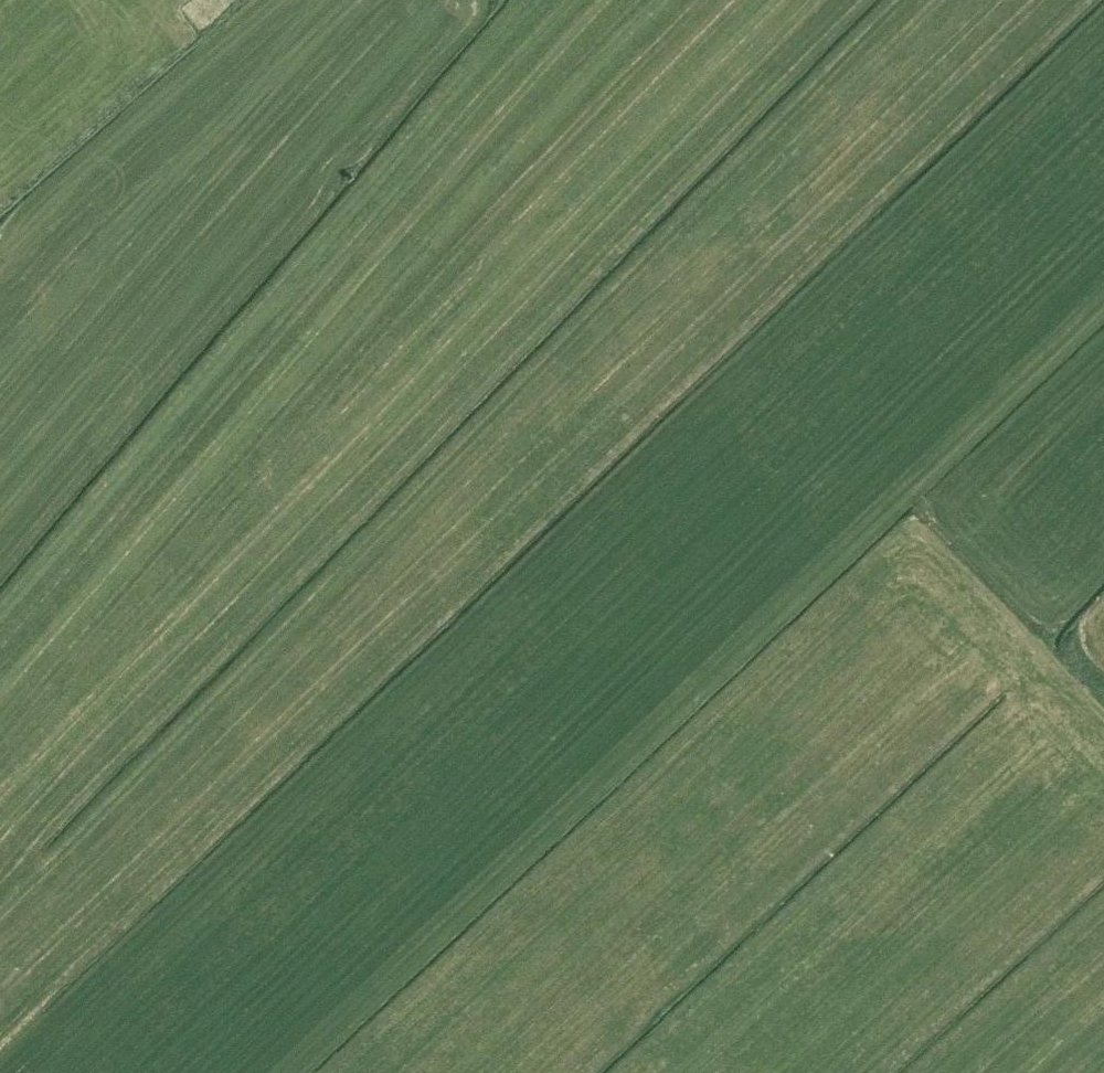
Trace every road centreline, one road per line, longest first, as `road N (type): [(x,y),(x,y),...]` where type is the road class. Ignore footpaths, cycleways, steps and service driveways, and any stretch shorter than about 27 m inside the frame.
road 1 (track): [(284,1072),(915,483),(1050,624),(1103,566)]

